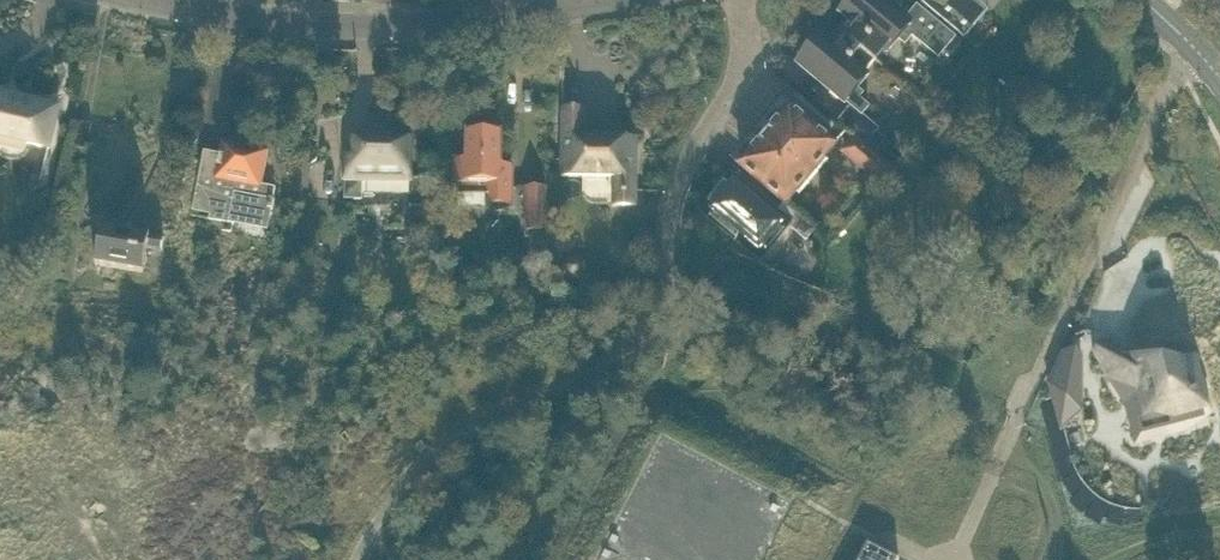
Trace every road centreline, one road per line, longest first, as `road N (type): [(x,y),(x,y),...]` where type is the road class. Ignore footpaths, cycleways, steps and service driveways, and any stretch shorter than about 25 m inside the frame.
road 1 (residential): [(599,0),(387,32)]
road 2 (residential): [(387,32),(175,10)]
road 3 (residential): [(687,157),(747,59),(743,0)]

